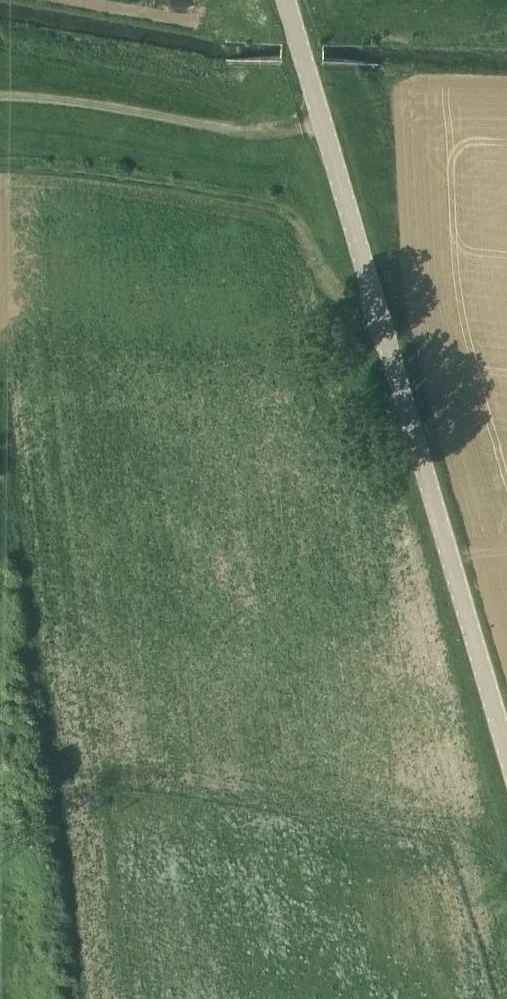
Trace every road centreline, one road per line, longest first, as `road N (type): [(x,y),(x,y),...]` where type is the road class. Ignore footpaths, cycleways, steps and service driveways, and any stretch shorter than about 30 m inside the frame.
road 1 (residential): [(506,740),(289,0)]

